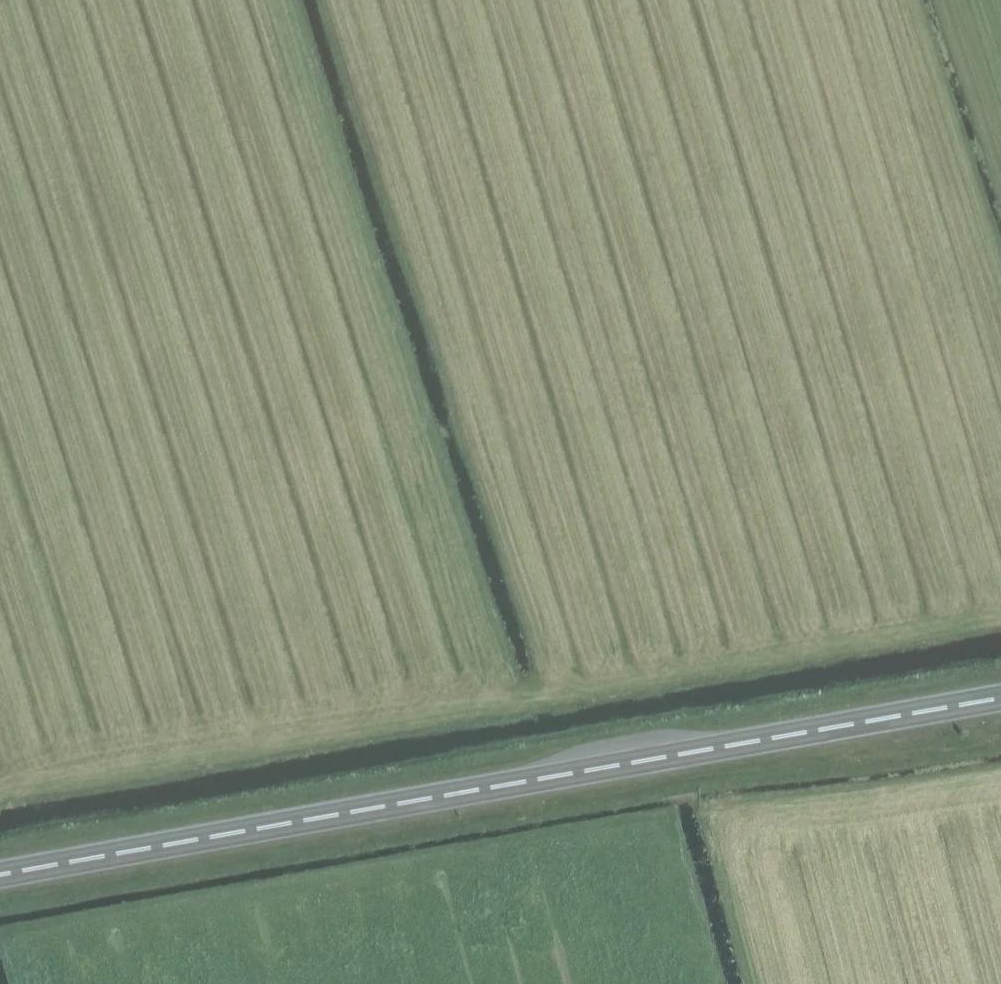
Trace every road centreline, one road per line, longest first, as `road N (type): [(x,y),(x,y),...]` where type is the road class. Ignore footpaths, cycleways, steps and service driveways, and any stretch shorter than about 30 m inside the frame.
road 1 (primary): [(0,877),(1000,696)]

